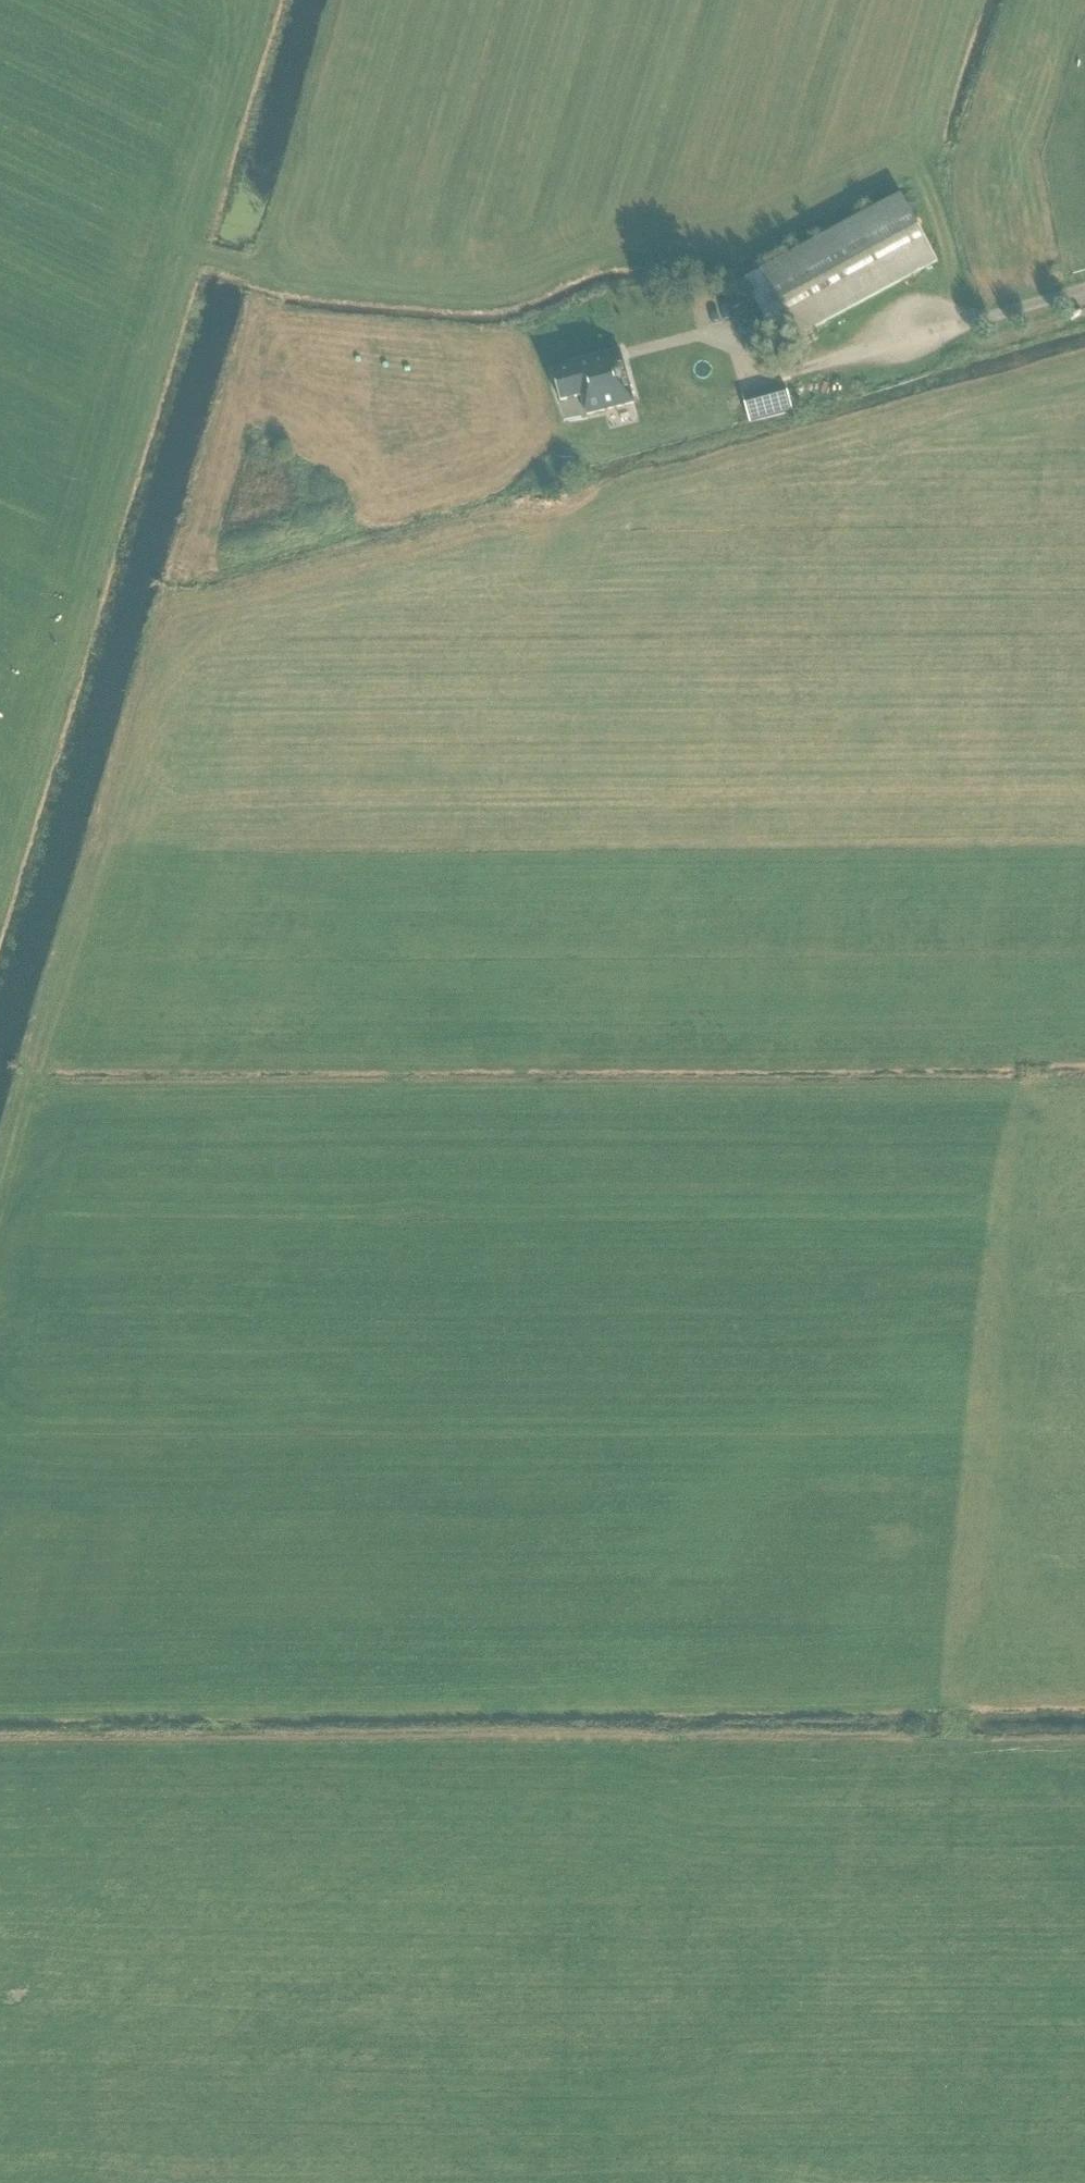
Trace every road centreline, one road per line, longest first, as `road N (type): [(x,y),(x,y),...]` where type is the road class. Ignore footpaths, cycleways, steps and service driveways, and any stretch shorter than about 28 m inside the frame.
road 1 (residential): [(961,325),(1084,290)]

